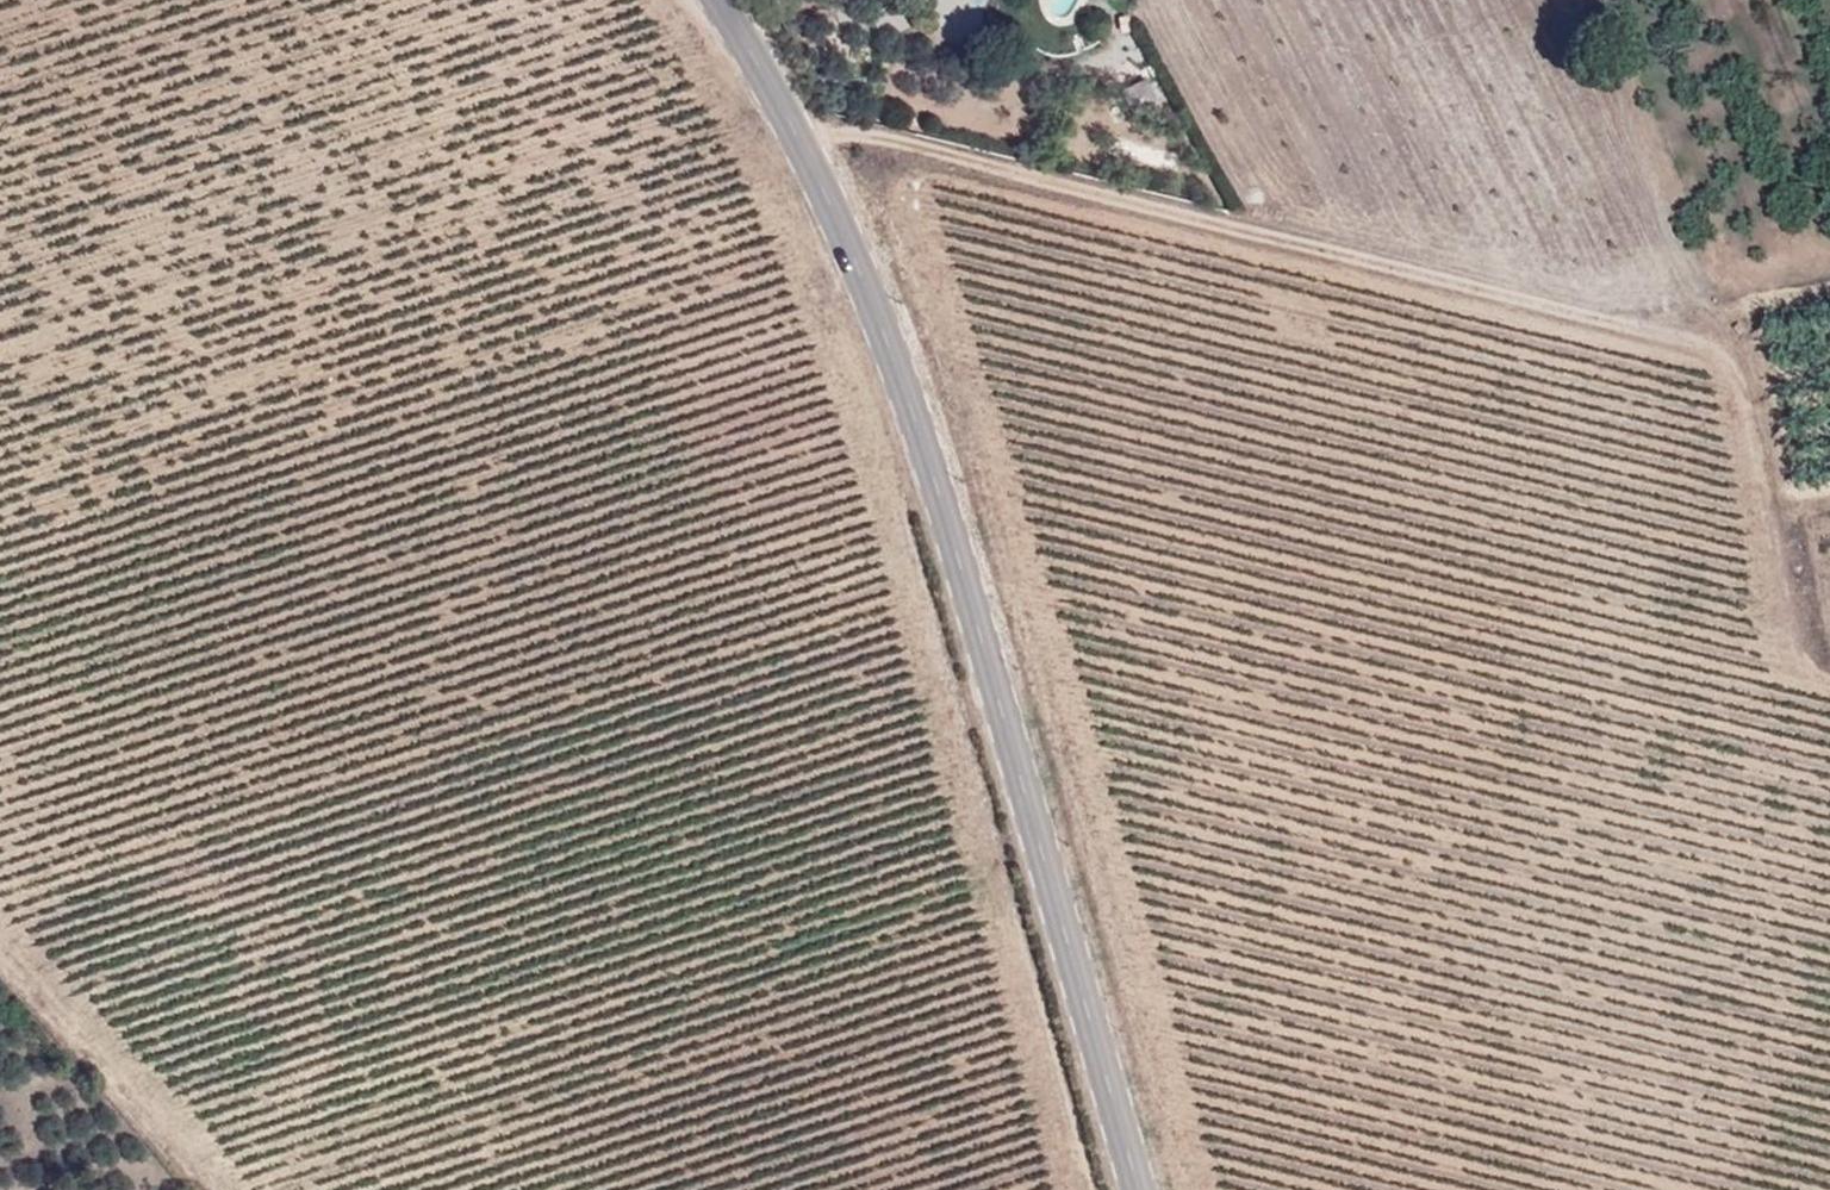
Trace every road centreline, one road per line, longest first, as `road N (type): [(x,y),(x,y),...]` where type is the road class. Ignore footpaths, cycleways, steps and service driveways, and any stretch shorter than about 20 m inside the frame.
road 1 (tertiary): [(725,0),(756,46),(878,318),(947,516),(1151,1189)]

